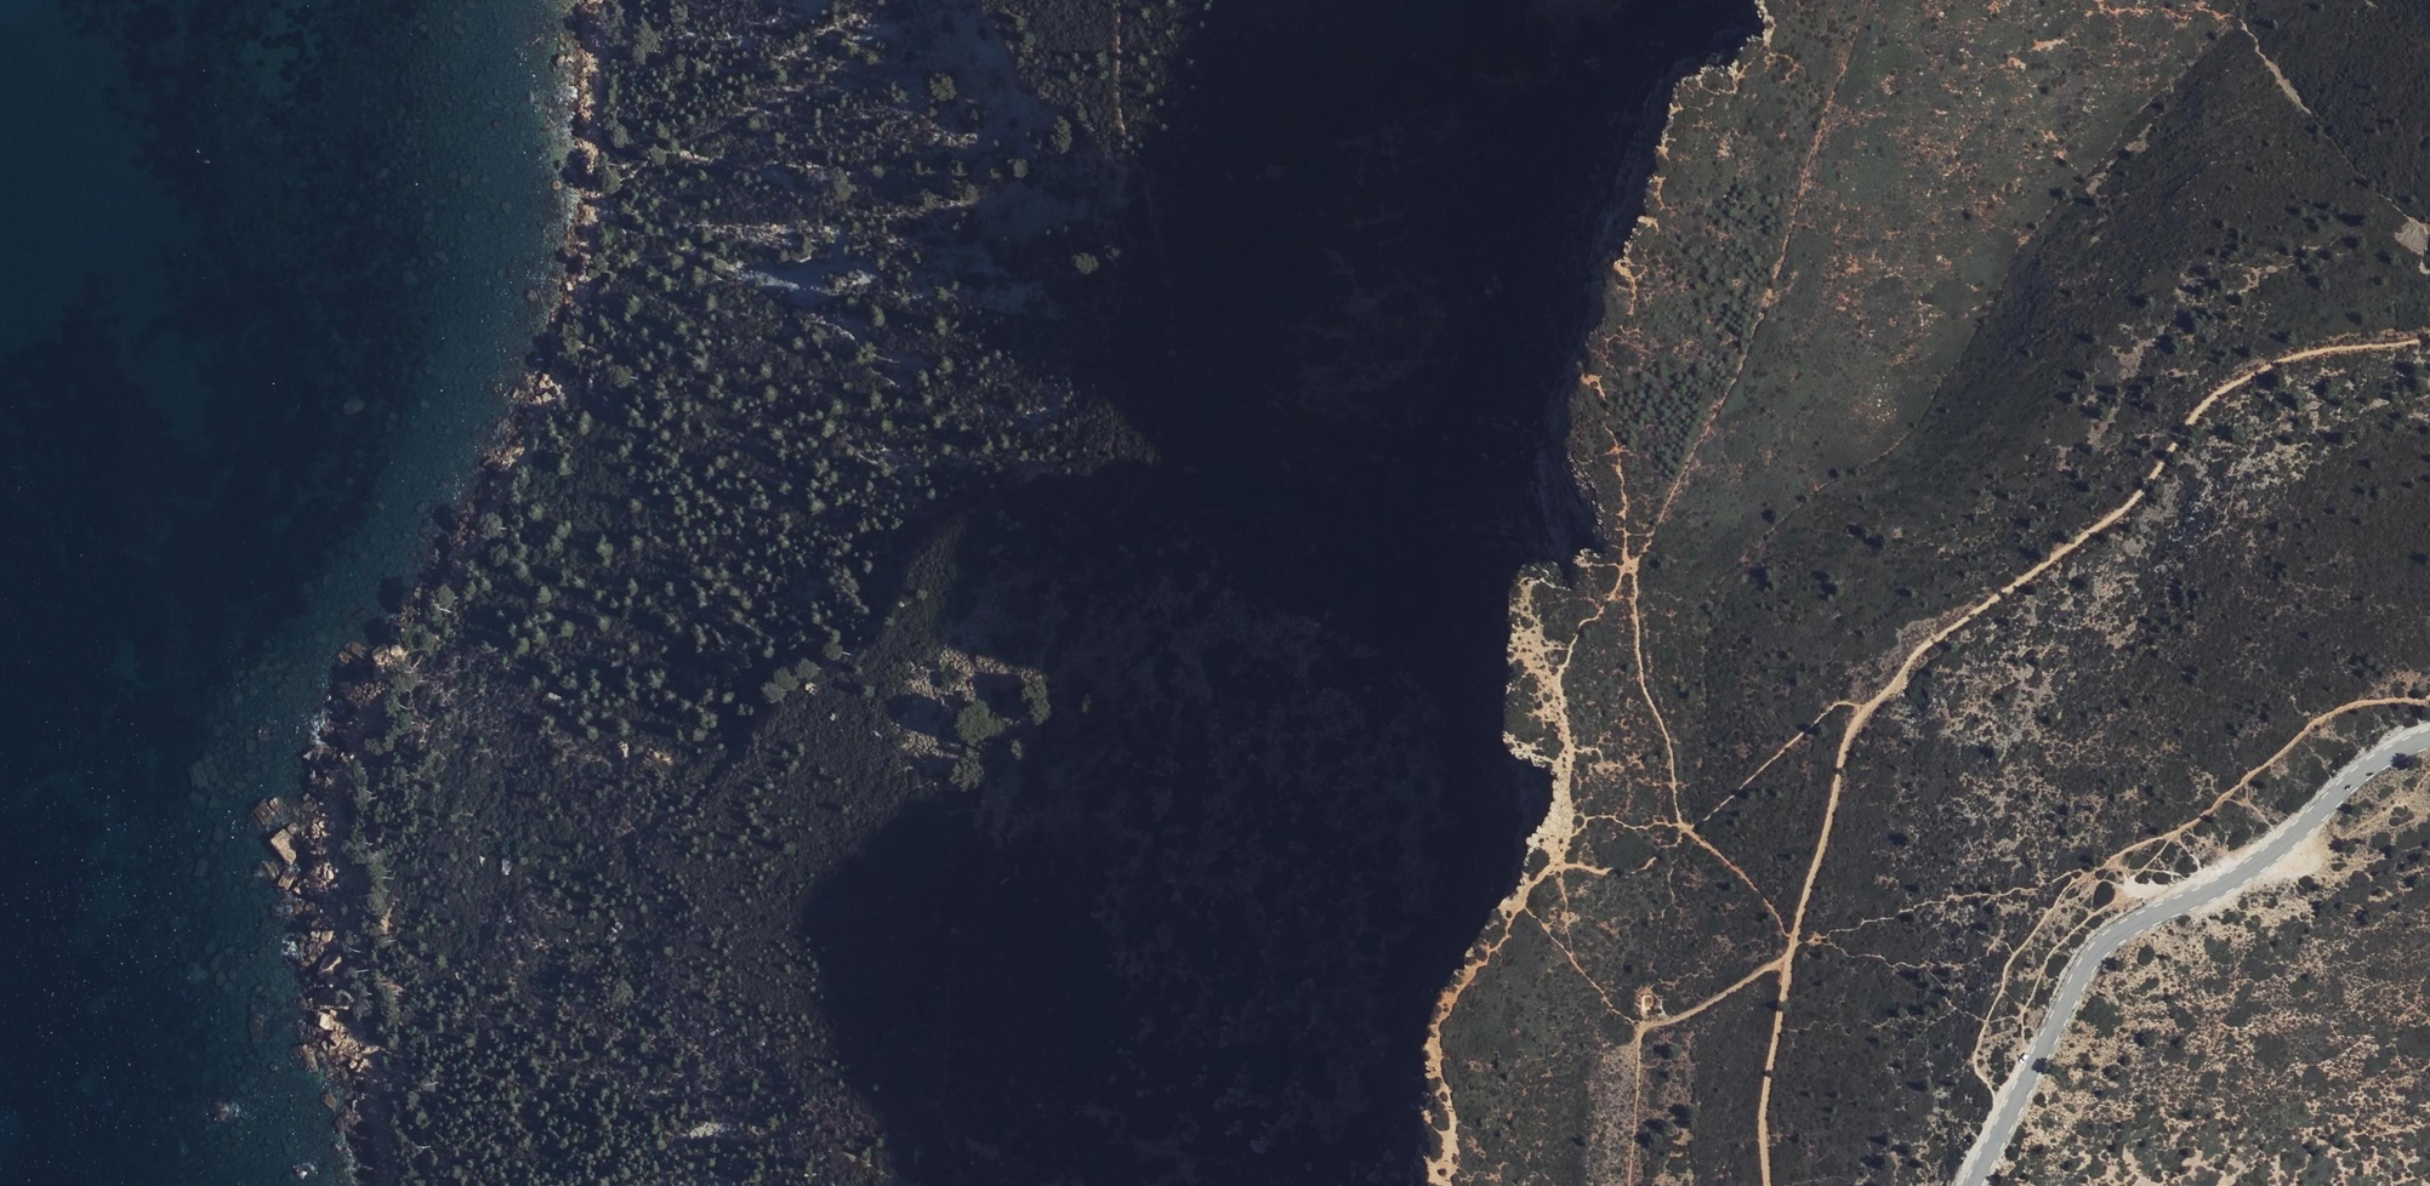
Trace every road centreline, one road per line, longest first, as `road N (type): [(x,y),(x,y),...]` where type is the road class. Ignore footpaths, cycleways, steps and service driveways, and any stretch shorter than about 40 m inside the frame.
road 1 (tertiary): [(2429,739),(2371,766),(2245,873),(2101,946),(1972,1185)]

